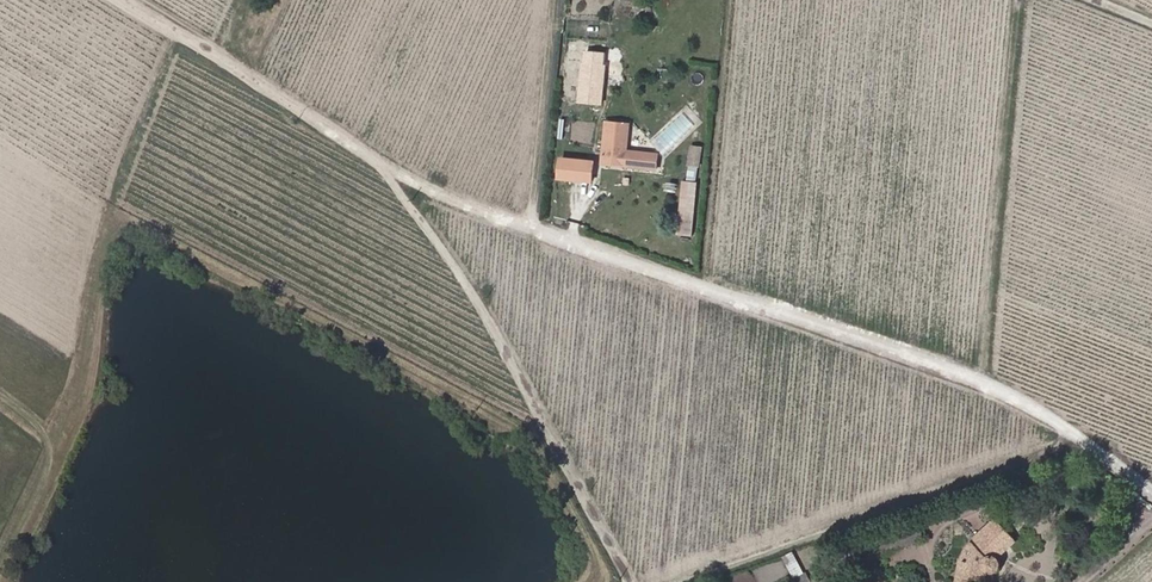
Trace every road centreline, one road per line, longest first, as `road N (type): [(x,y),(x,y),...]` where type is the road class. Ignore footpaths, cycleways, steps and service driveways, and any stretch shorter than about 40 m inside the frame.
road 1 (track): [(121,0),(440,193),(1069,427),(1151,490)]
road 2 (track): [(376,161),(468,286),(628,581)]

